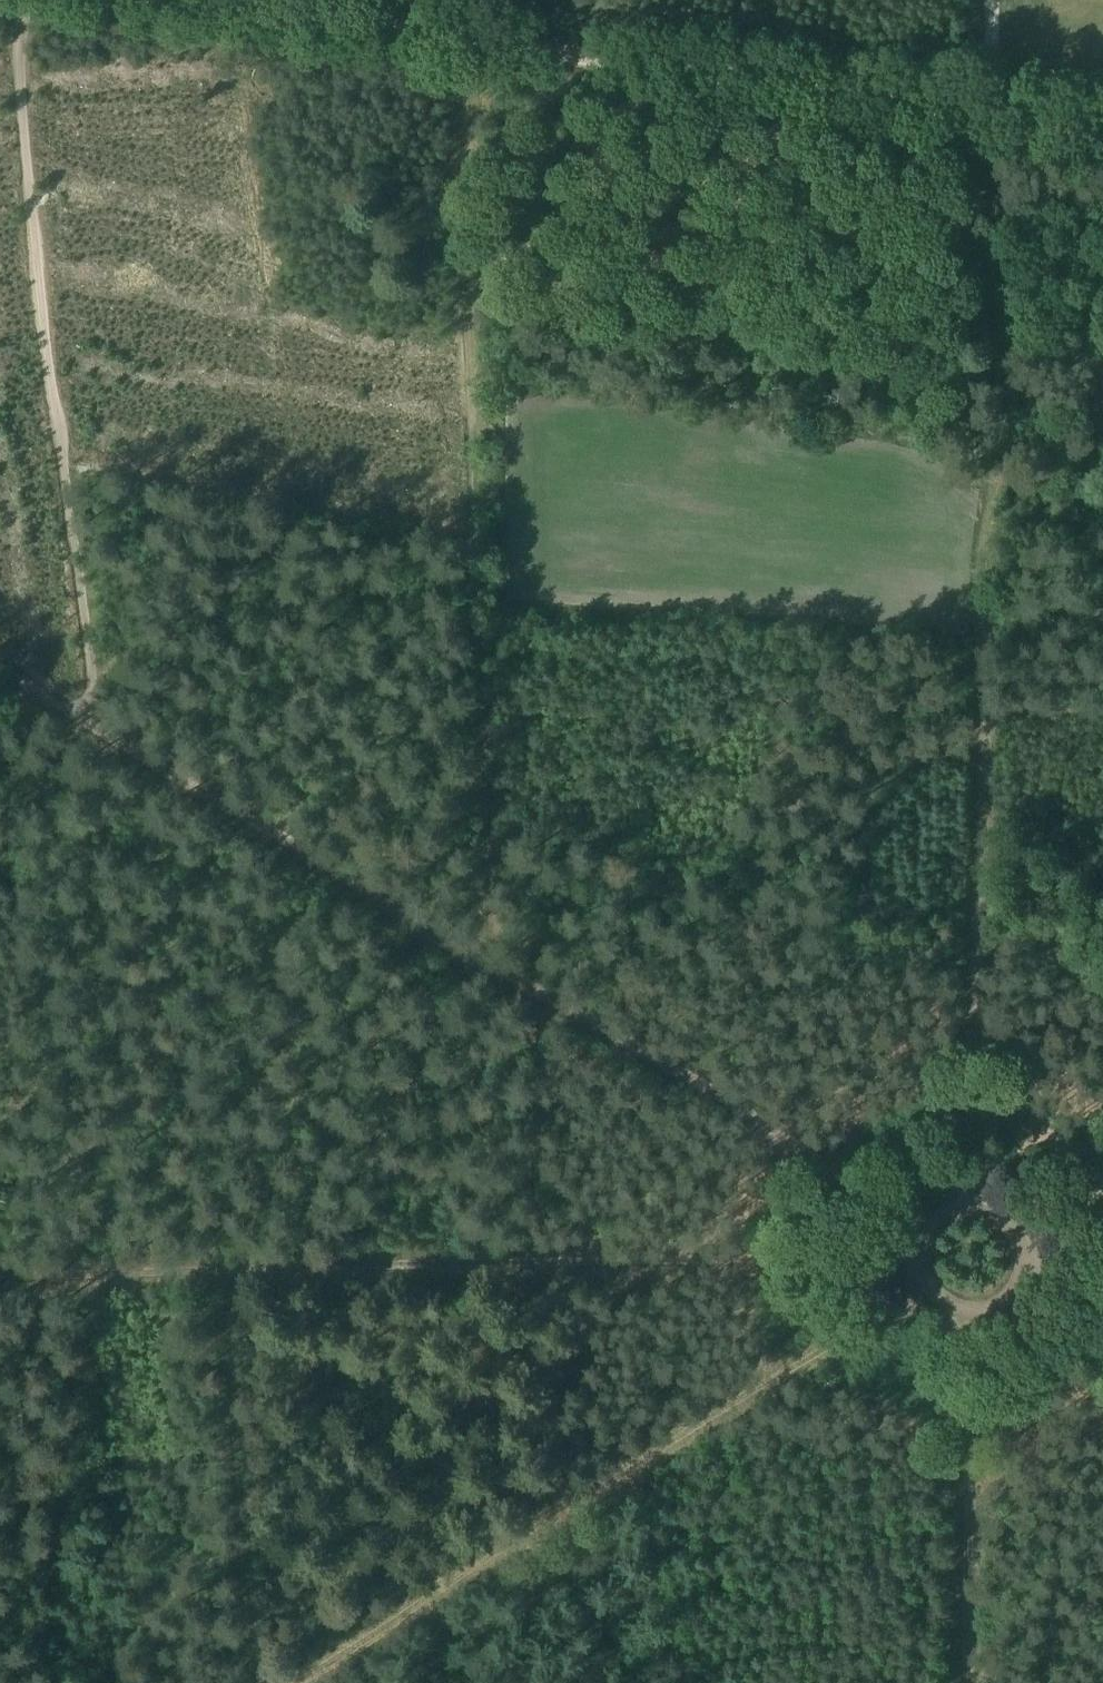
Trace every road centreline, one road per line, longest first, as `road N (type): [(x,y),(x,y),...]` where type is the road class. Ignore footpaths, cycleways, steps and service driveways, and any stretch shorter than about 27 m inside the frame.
road 1 (track): [(531,1265),(525,1070),(463,953),(473,435),(462,261),(464,29)]
road 2 (track): [(972,103),(981,280),(997,373),(966,1196)]
road 3 (track): [(913,1216),(83,730)]
road 4 (track): [(83,730),(0,25)]
road 5 (track): [(531,1265),(0,1273)]
road 6 (track): [(464,29),(972,103)]
road 7 (track): [(899,1252),(531,1265)]
road 8 (track): [(973,1326),(967,1682)]
road 9 (track): [(240,0),(464,29)]
road 10 (track): [(899,1252),(920,1289),(973,1326),(1028,1299)]
road 11 (track): [(972,103),(1102,119)]
road 12 (track): [(1026,1223),(966,1196),(913,1216)]

